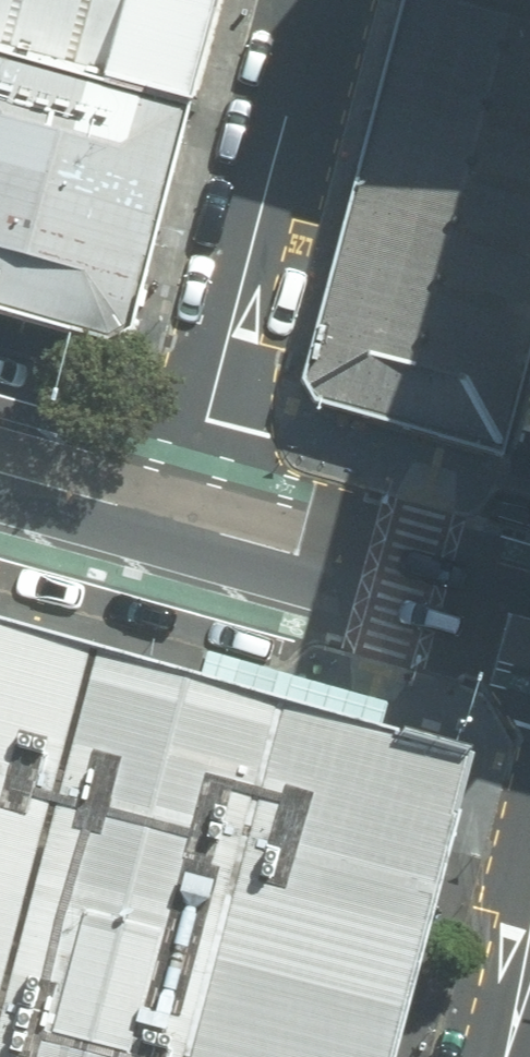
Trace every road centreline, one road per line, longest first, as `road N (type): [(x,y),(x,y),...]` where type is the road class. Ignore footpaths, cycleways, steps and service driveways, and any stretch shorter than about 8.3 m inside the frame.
road 1 (residential): [(316,0),(184,519)]
road 2 (secondary): [(529,614),(184,519)]
road 3 (residential): [(508,1056),(529,813)]
road 4 (secondary): [(184,519),(0,469)]

